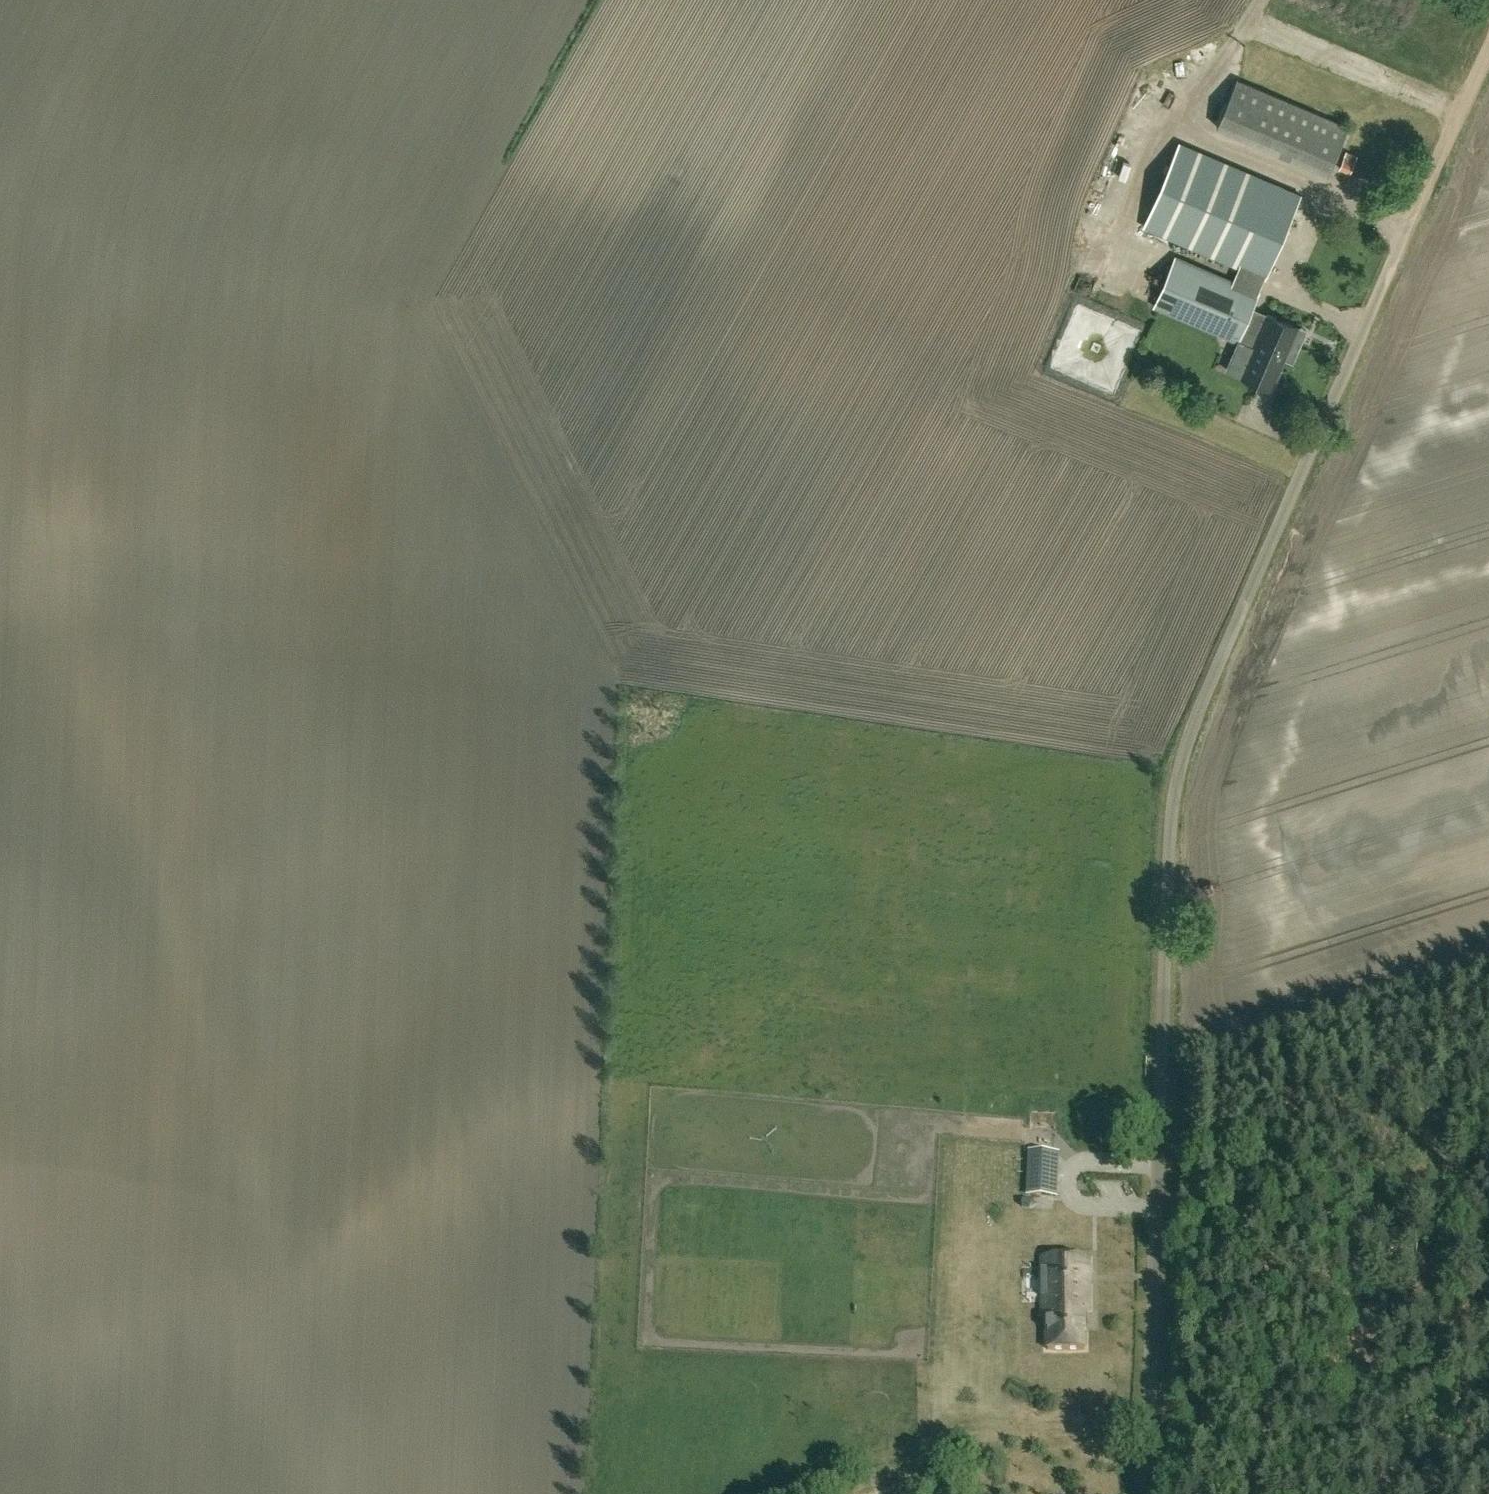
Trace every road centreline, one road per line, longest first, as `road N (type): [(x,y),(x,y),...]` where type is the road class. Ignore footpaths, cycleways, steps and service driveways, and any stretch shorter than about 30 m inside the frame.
road 1 (unclassified): [(1146,1493),(1183,758),(1436,171)]
road 2 (track): [(1436,171),(1488,37)]

